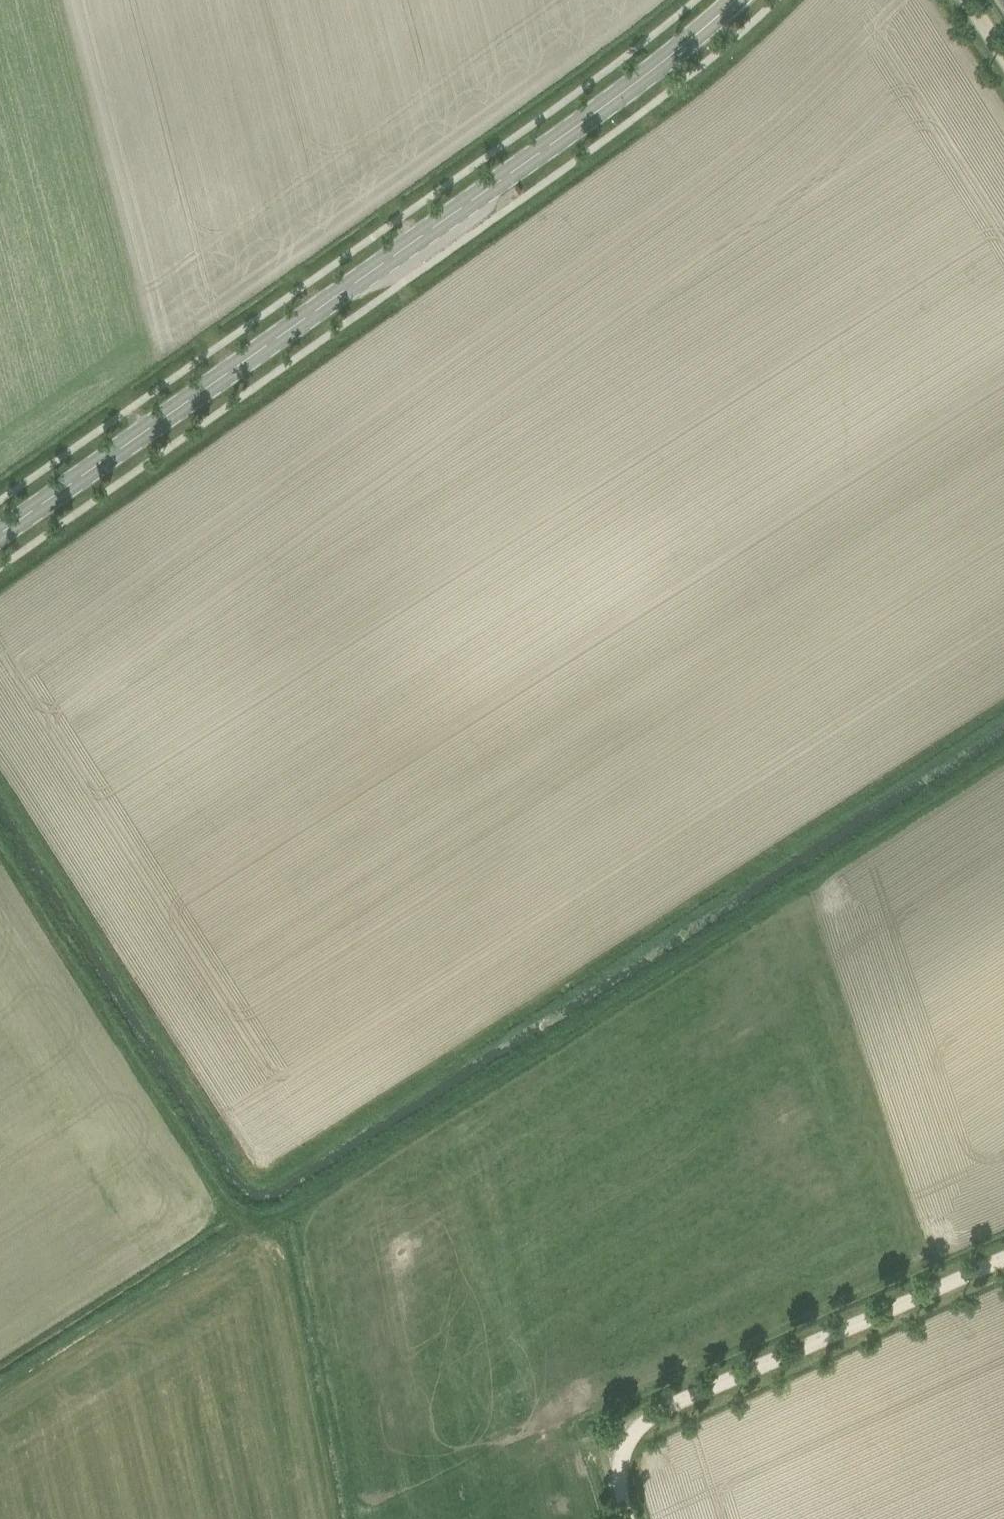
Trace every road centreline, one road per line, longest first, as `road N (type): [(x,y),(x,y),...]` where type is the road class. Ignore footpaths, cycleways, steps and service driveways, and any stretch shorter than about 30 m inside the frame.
road 1 (tertiary): [(0,535),(604,108),(735,0)]
road 2 (track): [(1003,1267),(655,1421),(632,1441),(624,1474),(636,1518)]

